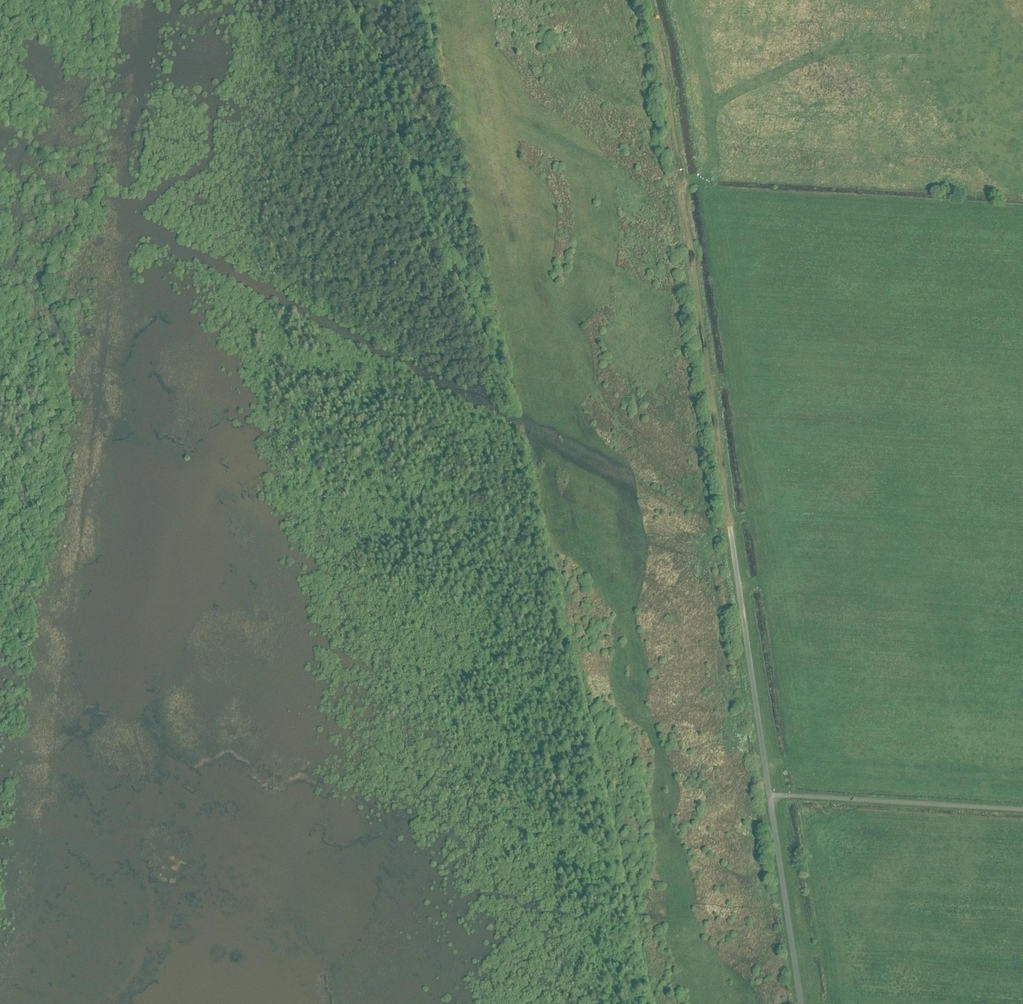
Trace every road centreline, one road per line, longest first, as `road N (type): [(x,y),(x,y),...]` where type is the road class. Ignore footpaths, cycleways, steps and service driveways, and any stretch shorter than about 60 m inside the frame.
road 1 (track): [(650,0),(730,532)]
road 2 (unclassified): [(802,1003),(730,532)]

